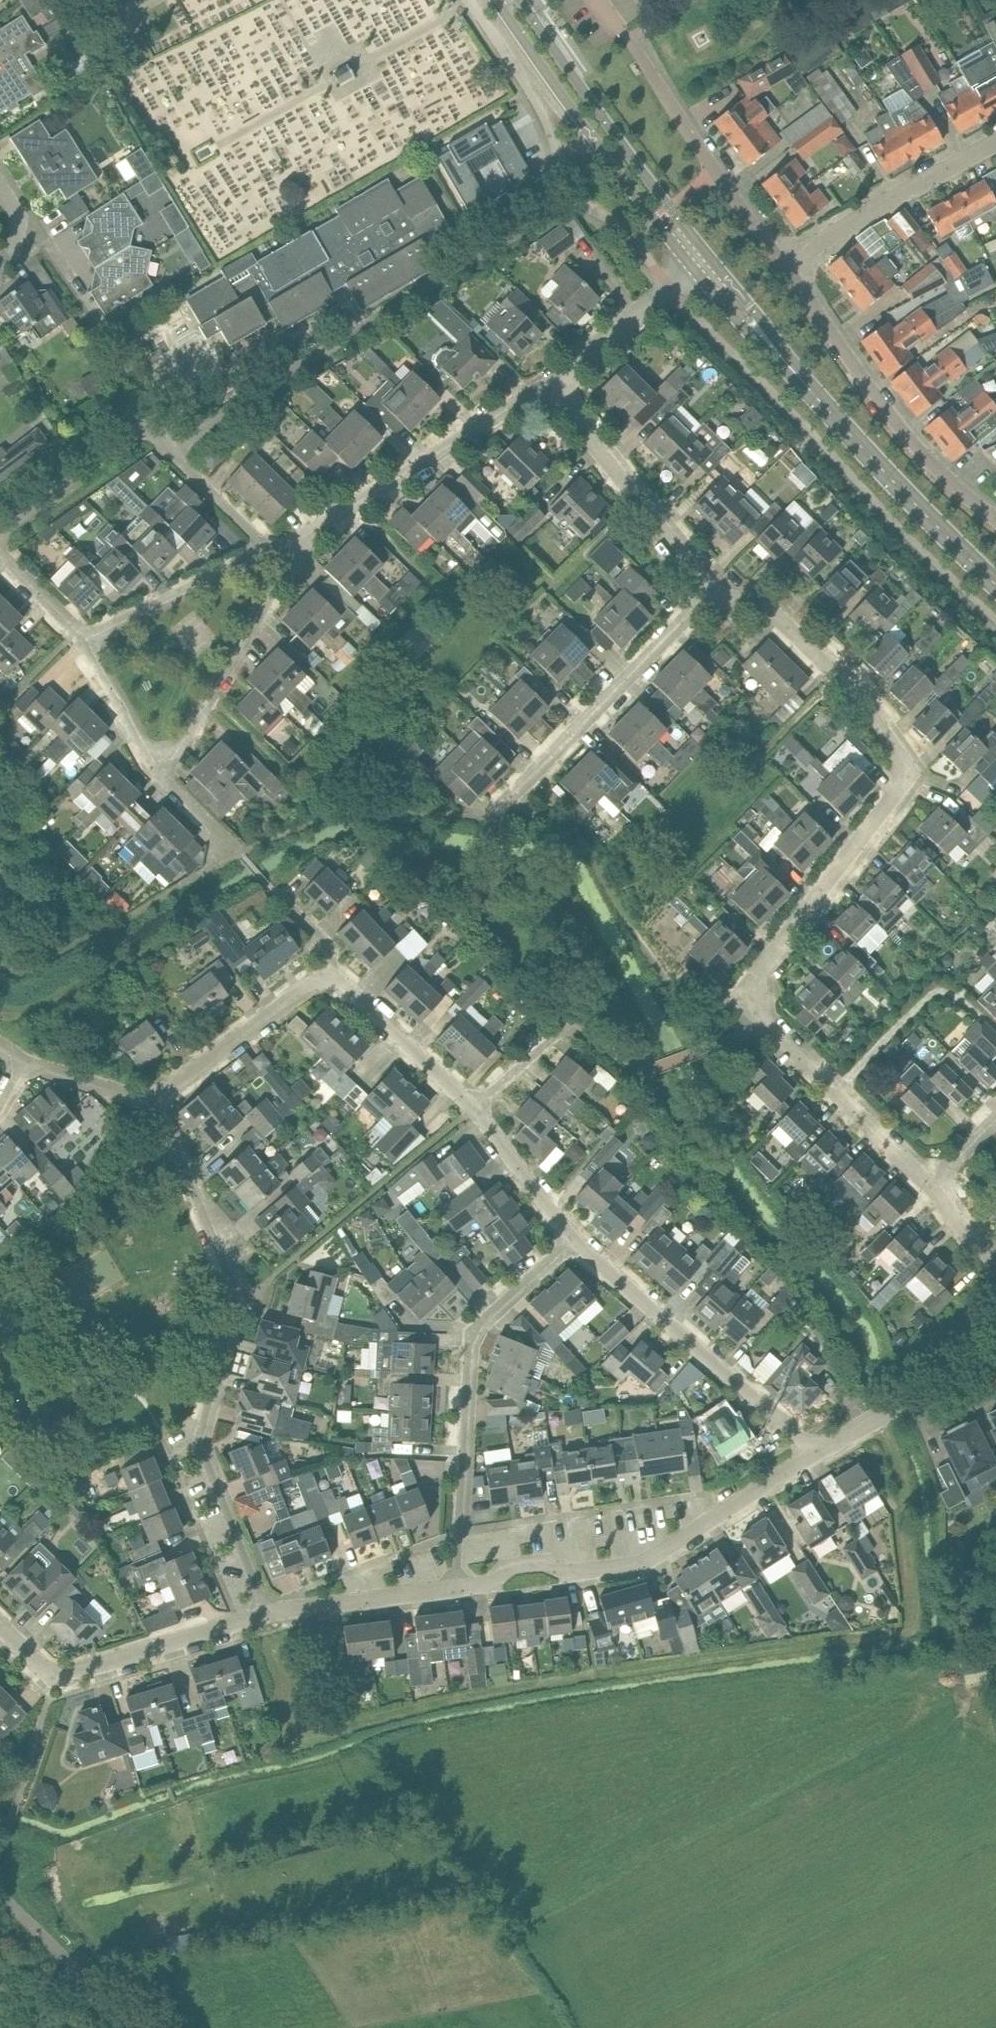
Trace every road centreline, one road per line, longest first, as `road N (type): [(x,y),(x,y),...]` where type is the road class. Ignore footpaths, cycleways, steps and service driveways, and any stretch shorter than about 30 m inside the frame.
road 1 (residential): [(934,1185),(768,1024),(756,989),(759,964),(895,785),(904,766),(898,749),(840,674),(768,606),(711,592)]
road 2 (residential): [(265,1614),(201,1443),(237,1291),(156,1107)]
road 3 (secondary): [(995,580),(874,461),(694,257)]
road 4 (residential): [(455,1589),(470,1338),(572,1241)]
road 5 (residential): [(455,1589),(617,1571),(675,1550),(815,1458)]
road 6 (residential): [(572,1241),(474,1108),(330,971)]
road 7 (residential): [(995,518),(921,452),(782,263)]
road 8 (residential): [(815,1458),(572,1241)]
road 9 (residential): [(276,553),(549,384)]
road 10 (secondary): [(694,257),(510,0)]
road 11 (residential): [(488,812),(711,592)]
road 12 (residential): [(265,1614),(59,1675),(36,1669),(0,1631)]
road 13 (residential): [(711,592),(549,384)]
road 14 (residential): [(157,770),(185,739),(284,574),(276,553)]
road 15 (residential): [(782,263),(995,136)]
road 16 (residential): [(330,971),(156,1107)]
road 17 (residential): [(815,1458),(995,1352)]
road 18 (residential): [(86,638),(276,553)]
road 19 (residential): [(0,535),(155,420)]
road 20 (residential): [(549,384),(694,257)]
road 21 (unclassified): [(138,2027),(0,1893)]
road 22 (residential): [(782,263),(671,106)]
road 23 (residential): [(265,1614),(455,1589)]
road 24 (residential): [(276,553),(155,420)]
road 25 (residential): [(157,770),(86,638)]
road 26 (residential): [(156,1107),(27,1062)]
road 27 (residential): [(242,856),(157,770)]

